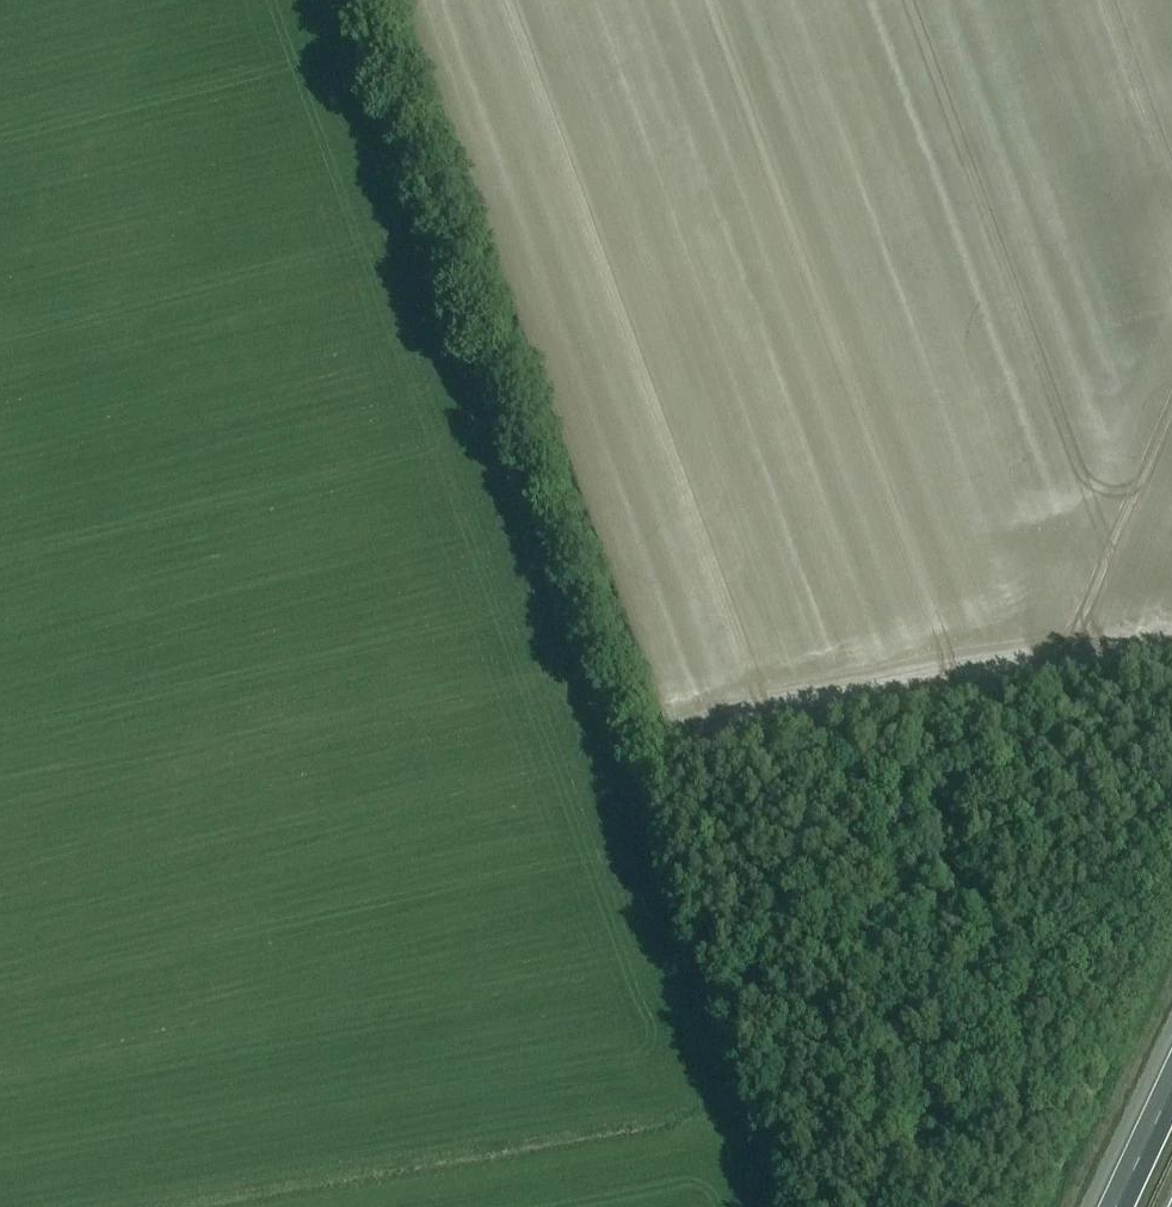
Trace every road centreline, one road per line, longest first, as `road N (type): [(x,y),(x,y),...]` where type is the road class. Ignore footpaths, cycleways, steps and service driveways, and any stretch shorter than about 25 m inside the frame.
road 1 (motorway): [(1171,1093),(1118,1206)]

